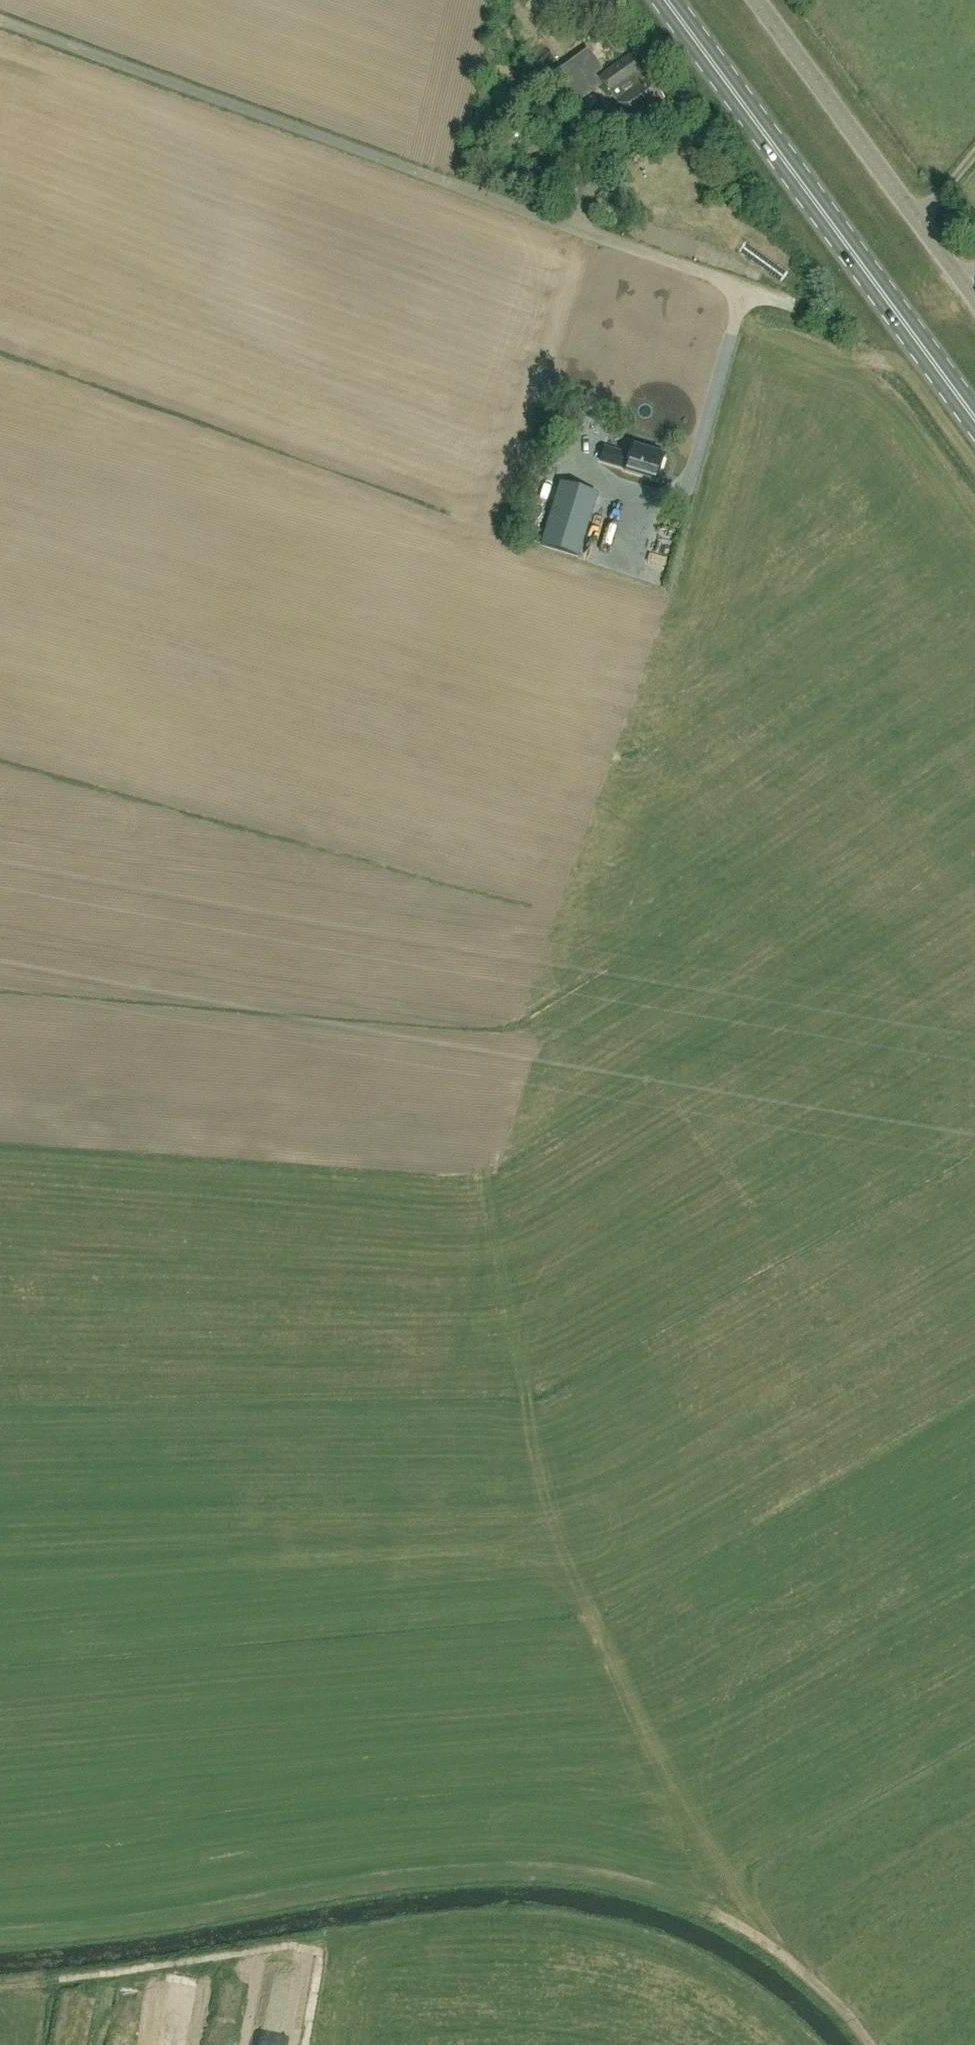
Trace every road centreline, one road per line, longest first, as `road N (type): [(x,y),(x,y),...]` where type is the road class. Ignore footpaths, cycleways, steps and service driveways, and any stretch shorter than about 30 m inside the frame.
road 1 (unclassified): [(0,21),(791,304)]
road 2 (primary): [(974,415),(669,0)]
road 3 (unclassified): [(974,296),(757,0)]

